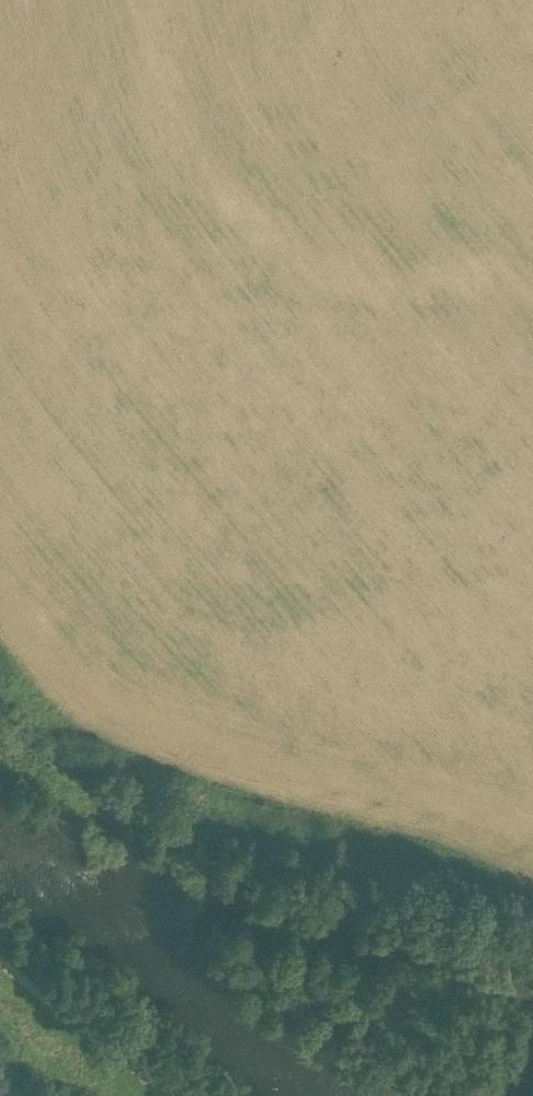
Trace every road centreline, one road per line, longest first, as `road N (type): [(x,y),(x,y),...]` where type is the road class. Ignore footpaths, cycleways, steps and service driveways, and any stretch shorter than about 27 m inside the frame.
road 1 (track): [(0,964),(164,1095)]

